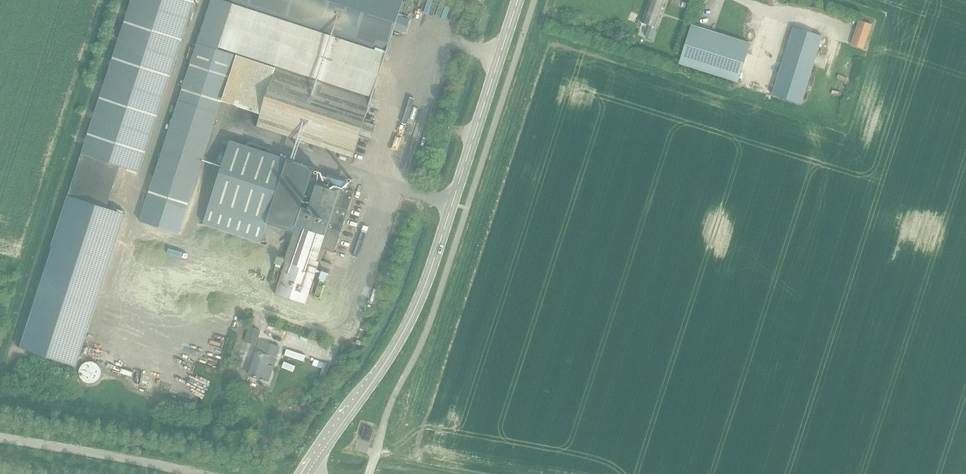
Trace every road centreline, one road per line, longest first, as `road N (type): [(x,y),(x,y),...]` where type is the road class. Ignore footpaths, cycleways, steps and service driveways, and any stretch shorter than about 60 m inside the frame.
road 1 (tertiary): [(307,473),(412,315),(518,0)]
road 2 (unclassified): [(200,473),(0,439)]

